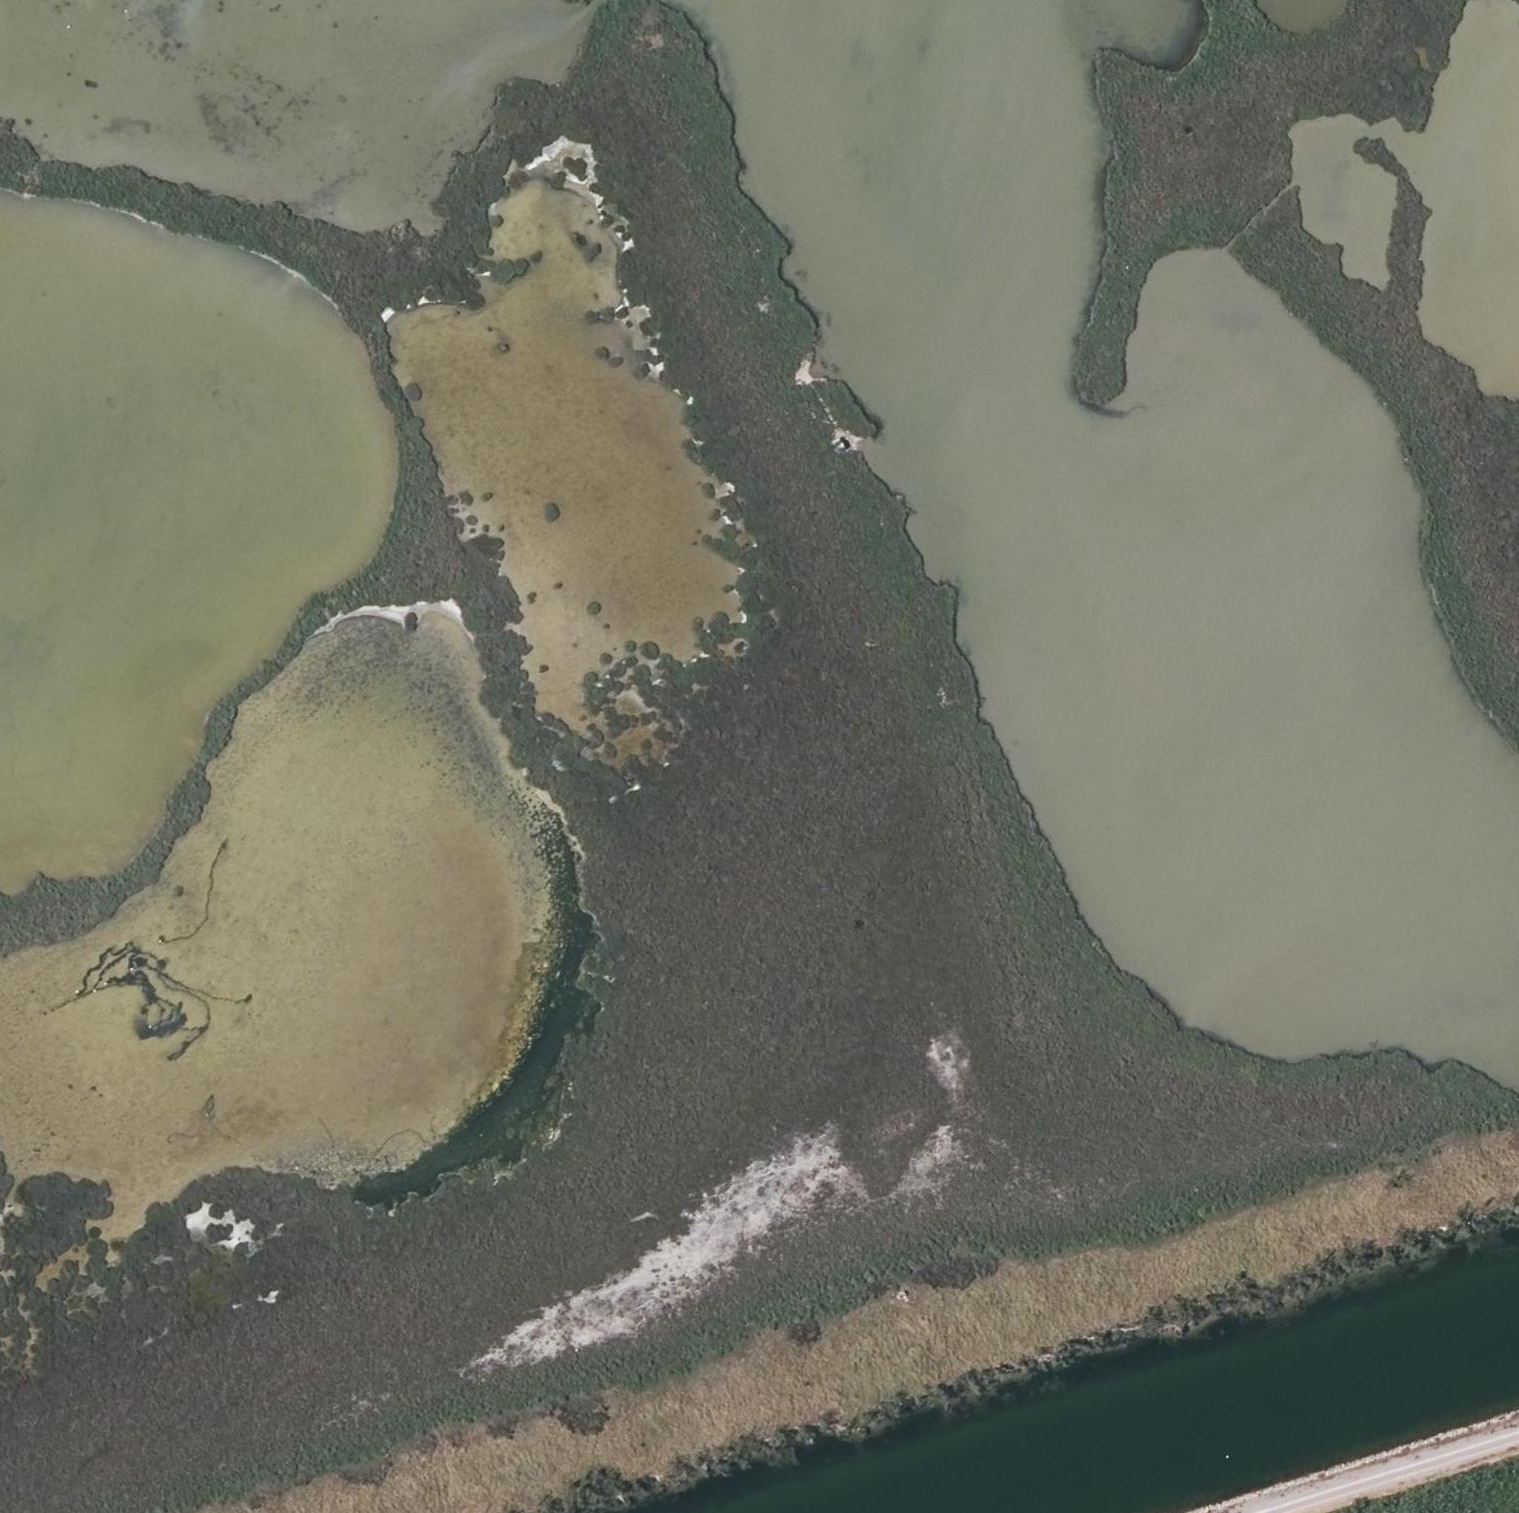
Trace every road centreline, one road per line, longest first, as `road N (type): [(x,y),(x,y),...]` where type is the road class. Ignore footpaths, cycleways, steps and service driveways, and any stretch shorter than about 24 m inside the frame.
road 1 (track): [(1518,1438),(1276,1512)]

